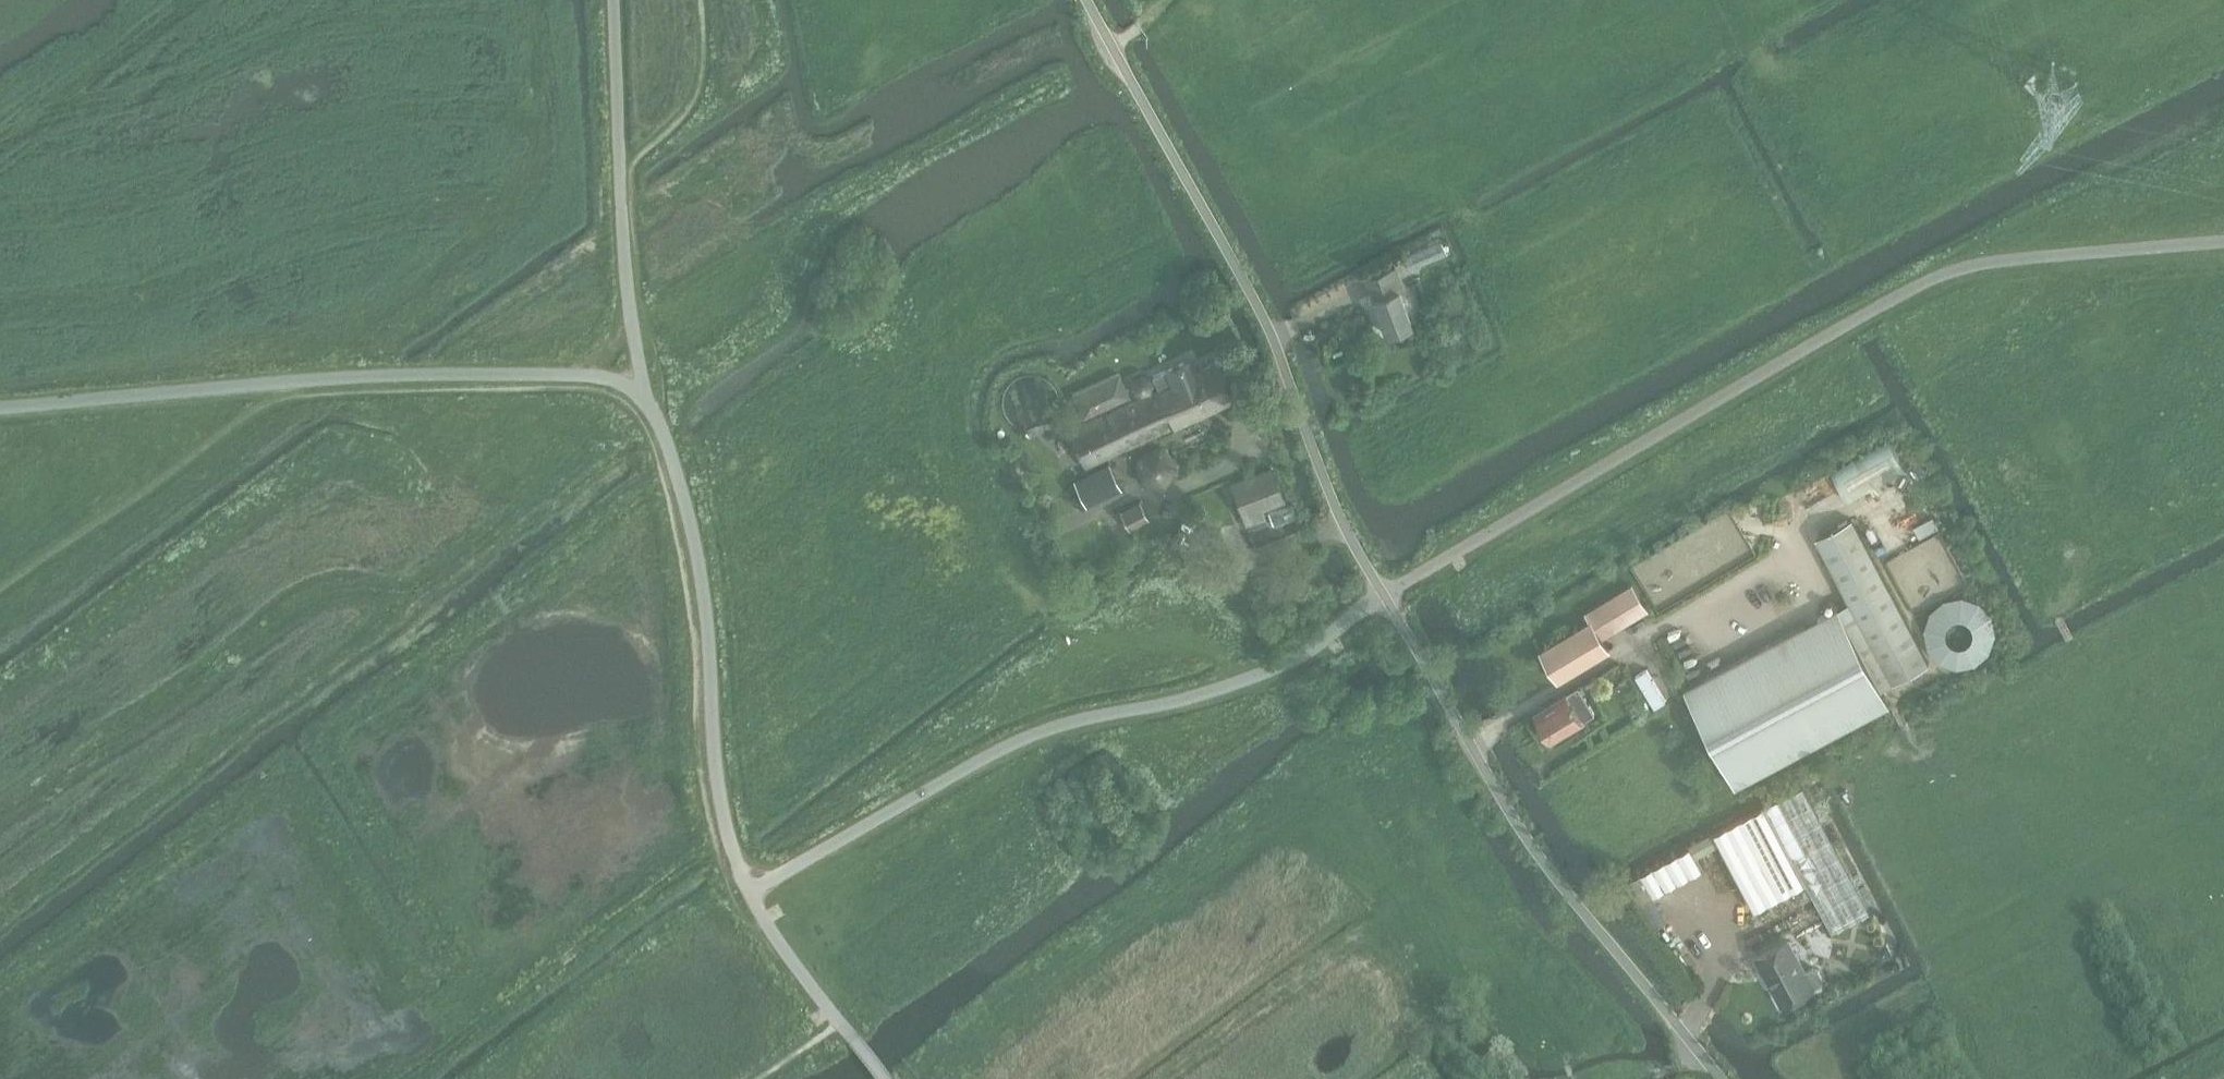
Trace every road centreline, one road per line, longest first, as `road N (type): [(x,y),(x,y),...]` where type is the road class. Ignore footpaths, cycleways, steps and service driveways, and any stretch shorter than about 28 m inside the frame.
road 1 (unclassified): [(1384,595),(1343,527),(1273,338),(1086,0)]
road 2 (unclassified): [(1384,595),(1520,836),(1717,1078)]

